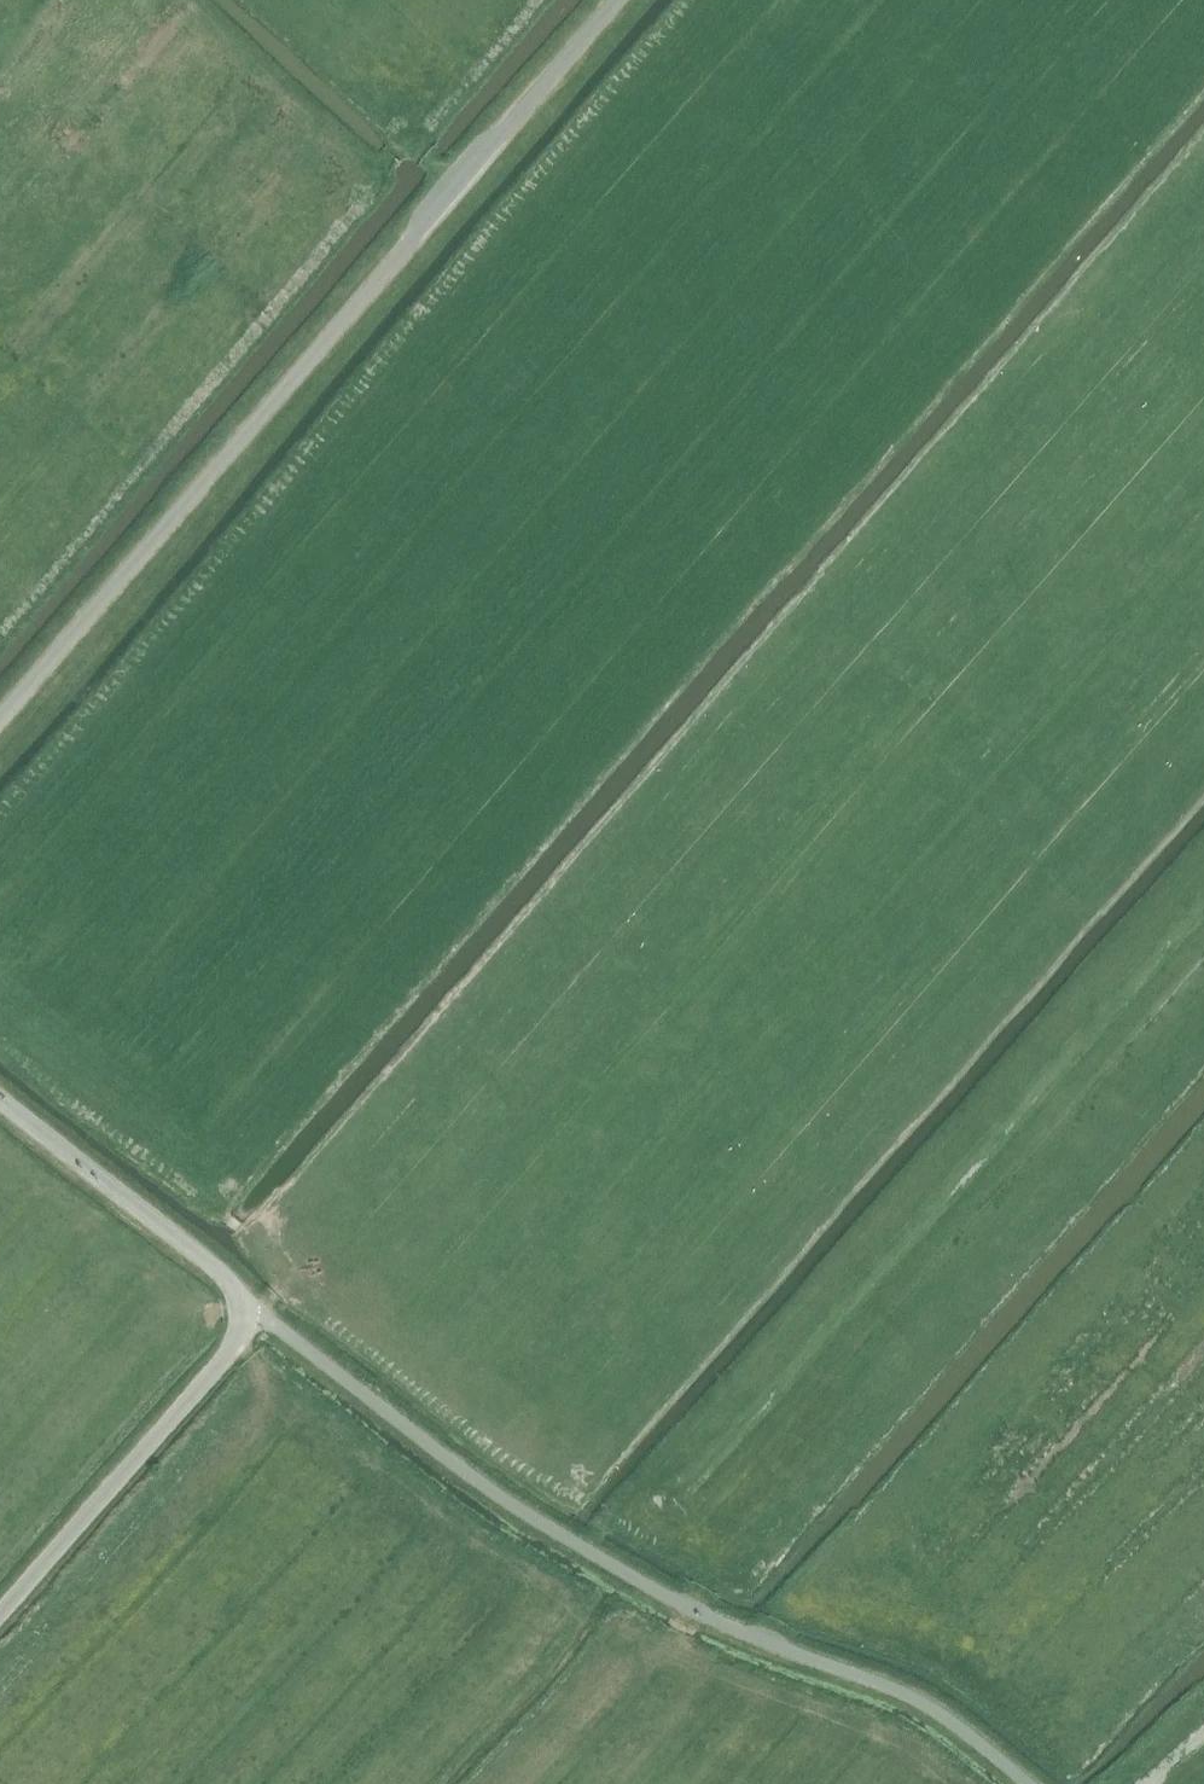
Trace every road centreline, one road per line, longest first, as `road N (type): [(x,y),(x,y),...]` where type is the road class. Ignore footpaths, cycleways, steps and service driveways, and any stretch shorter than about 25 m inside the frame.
road 1 (unclassified): [(0,718),(615,0)]
road 2 (unclassified): [(0,1613),(219,1364),(244,1312),(221,1271),(0,1095)]

